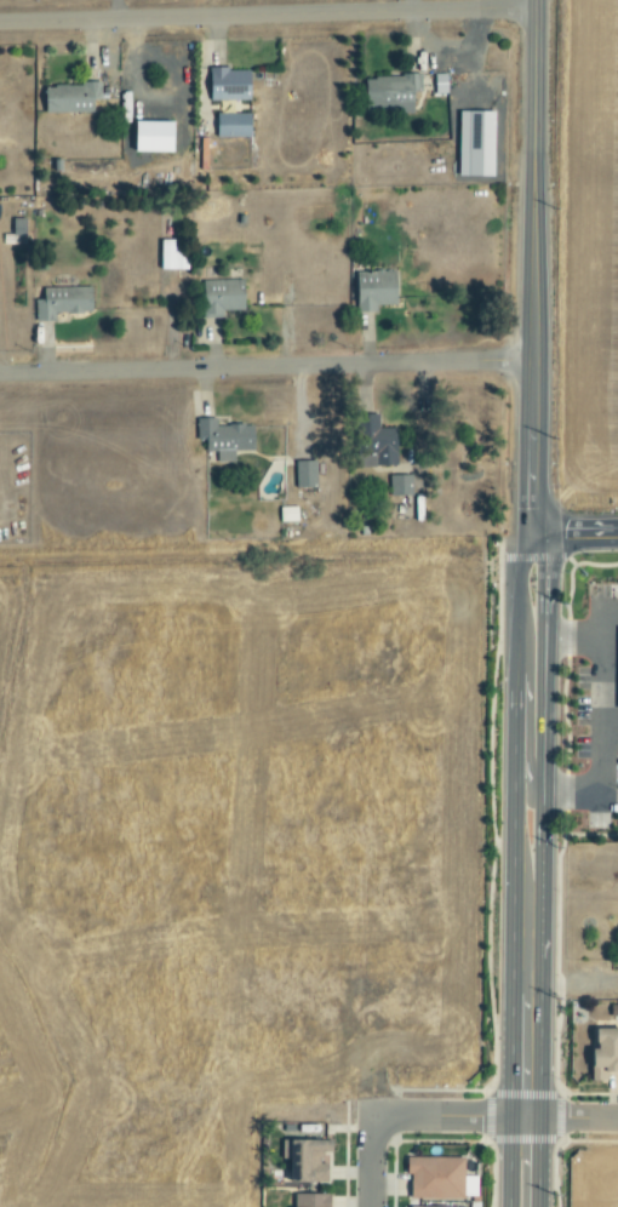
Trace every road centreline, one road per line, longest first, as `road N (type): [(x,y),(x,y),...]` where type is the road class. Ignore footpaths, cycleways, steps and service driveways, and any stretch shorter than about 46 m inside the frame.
road 1 (secondary): [(532,536),(534,0)]
road 2 (residential): [(0,23),(534,8)]
road 3 (residential): [(0,376),(533,361)]
road 4 (secondary): [(527,905),(542,882),(543,794),(545,567),(532,536)]
road 5 (secondary): [(532,536),(522,560),(515,681),(514,883),(527,905)]
road 6 (secondary): [(525,1119),(527,905)]
road 7 (residential): [(371,1116),(525,1119)]

